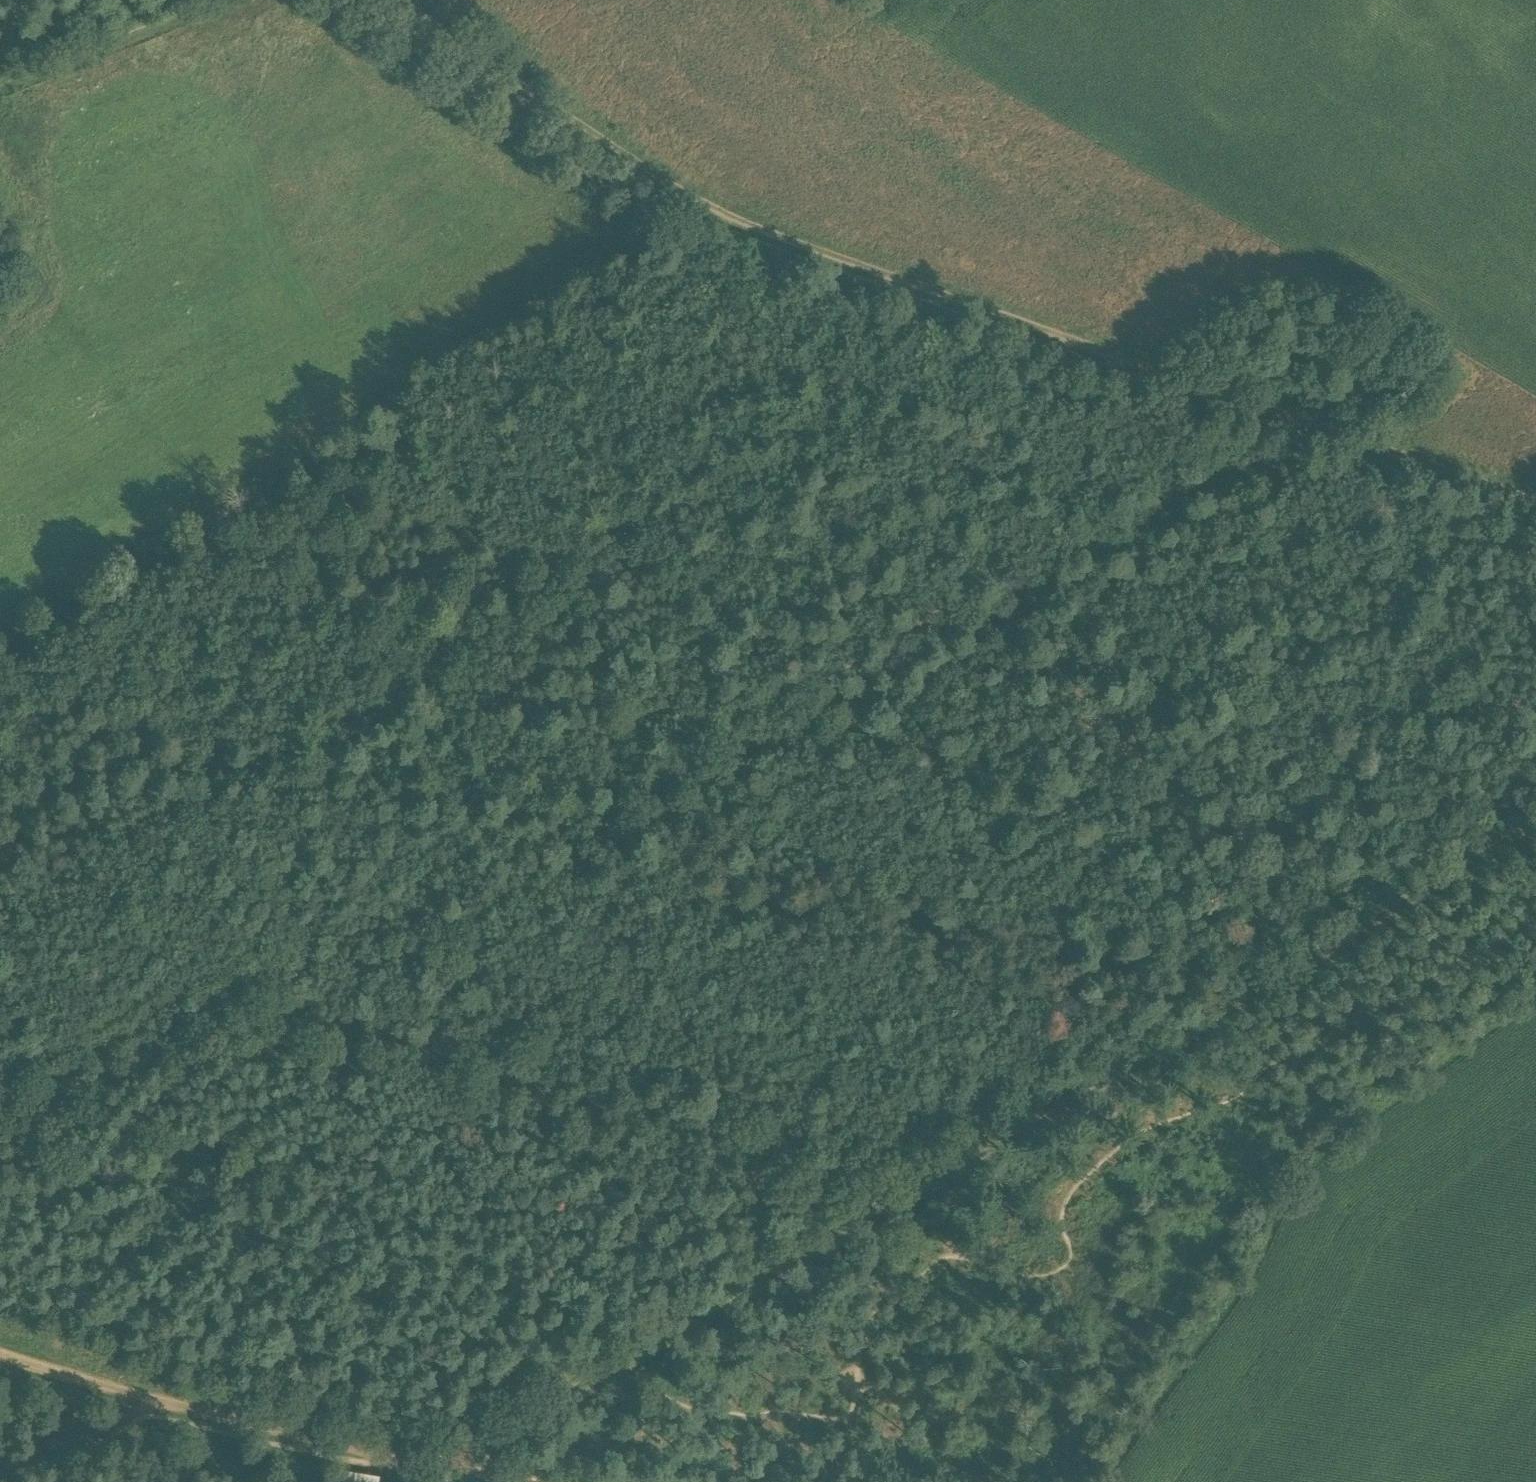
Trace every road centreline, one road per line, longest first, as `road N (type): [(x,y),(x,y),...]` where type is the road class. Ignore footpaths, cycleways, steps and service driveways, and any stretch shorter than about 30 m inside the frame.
road 1 (track): [(1535,830),(444,1474)]
road 2 (track): [(400,0),(739,238),(1260,419)]
road 3 (track): [(444,1474),(368,1461),(137,1390)]
road 4 (track): [(1260,419),(1535,515)]
road 5 (track): [(137,1390),(0,1352)]

